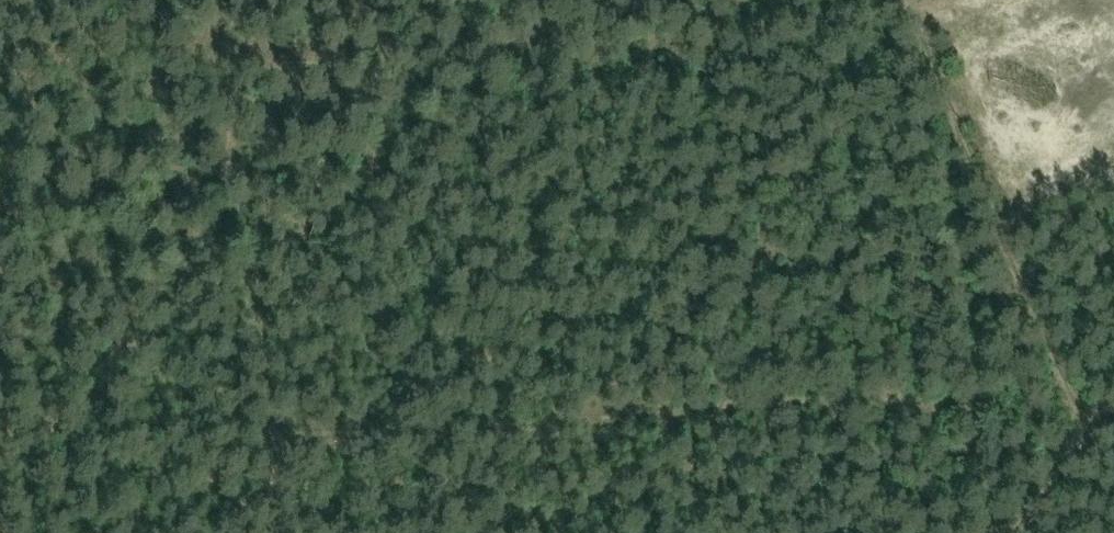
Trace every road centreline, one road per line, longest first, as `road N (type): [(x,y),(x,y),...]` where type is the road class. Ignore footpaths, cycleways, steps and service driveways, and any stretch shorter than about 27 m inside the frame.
road 1 (track): [(0,227),(298,152),(606,35),(664,0)]
road 2 (track): [(1012,532),(1113,419)]

